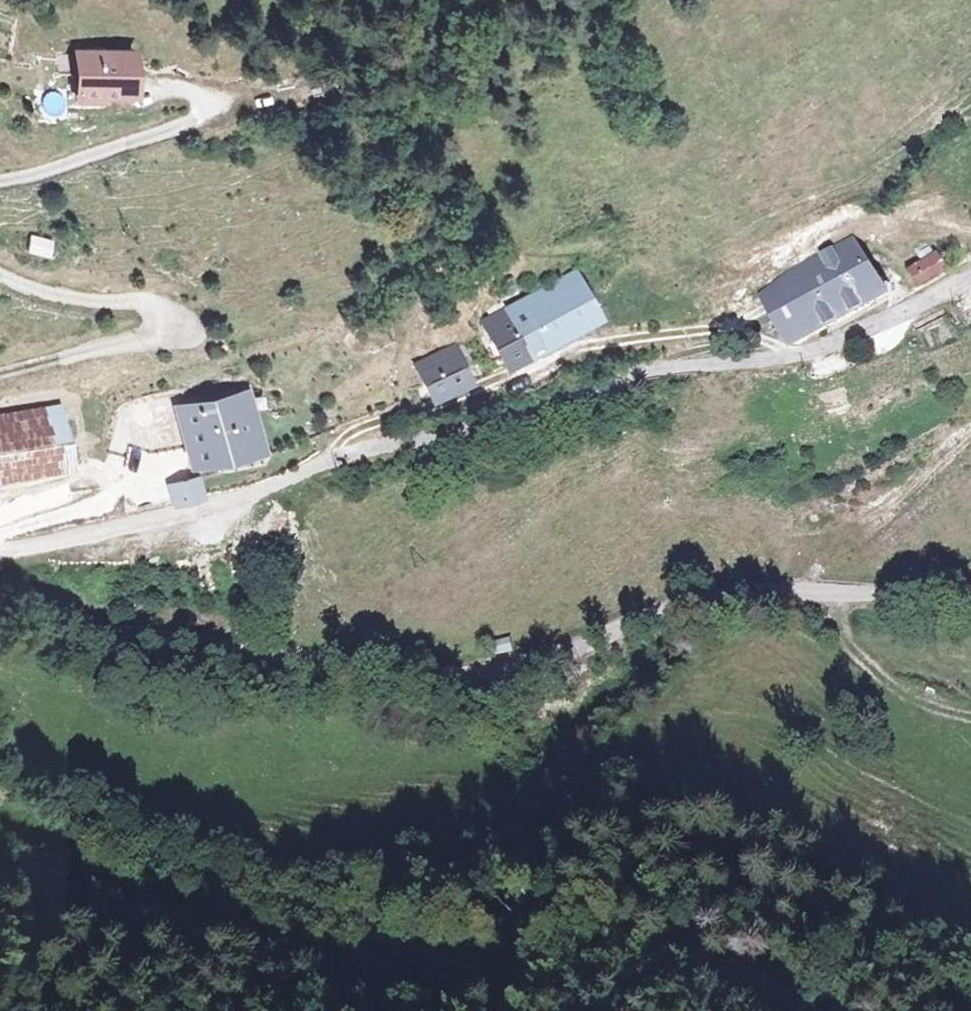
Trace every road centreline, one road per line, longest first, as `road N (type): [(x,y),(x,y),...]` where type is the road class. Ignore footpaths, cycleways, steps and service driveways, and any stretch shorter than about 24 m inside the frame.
road 1 (unclassified): [(970,269),(834,340),(612,376),(543,410),(324,457),(211,497),(0,547)]
road 2 (unclassified): [(0,594),(239,648),(440,670),(524,668),(678,610),(792,586),(970,591)]
road 3 (track): [(0,737),(90,821),(158,860),(307,914),(474,965),(577,962),(673,948),(797,1010)]
road 4 (track): [(786,352),(729,331),(583,340),(357,426),(324,457)]
road 5 (track): [(792,586),(784,543),(807,514),(970,426)]

